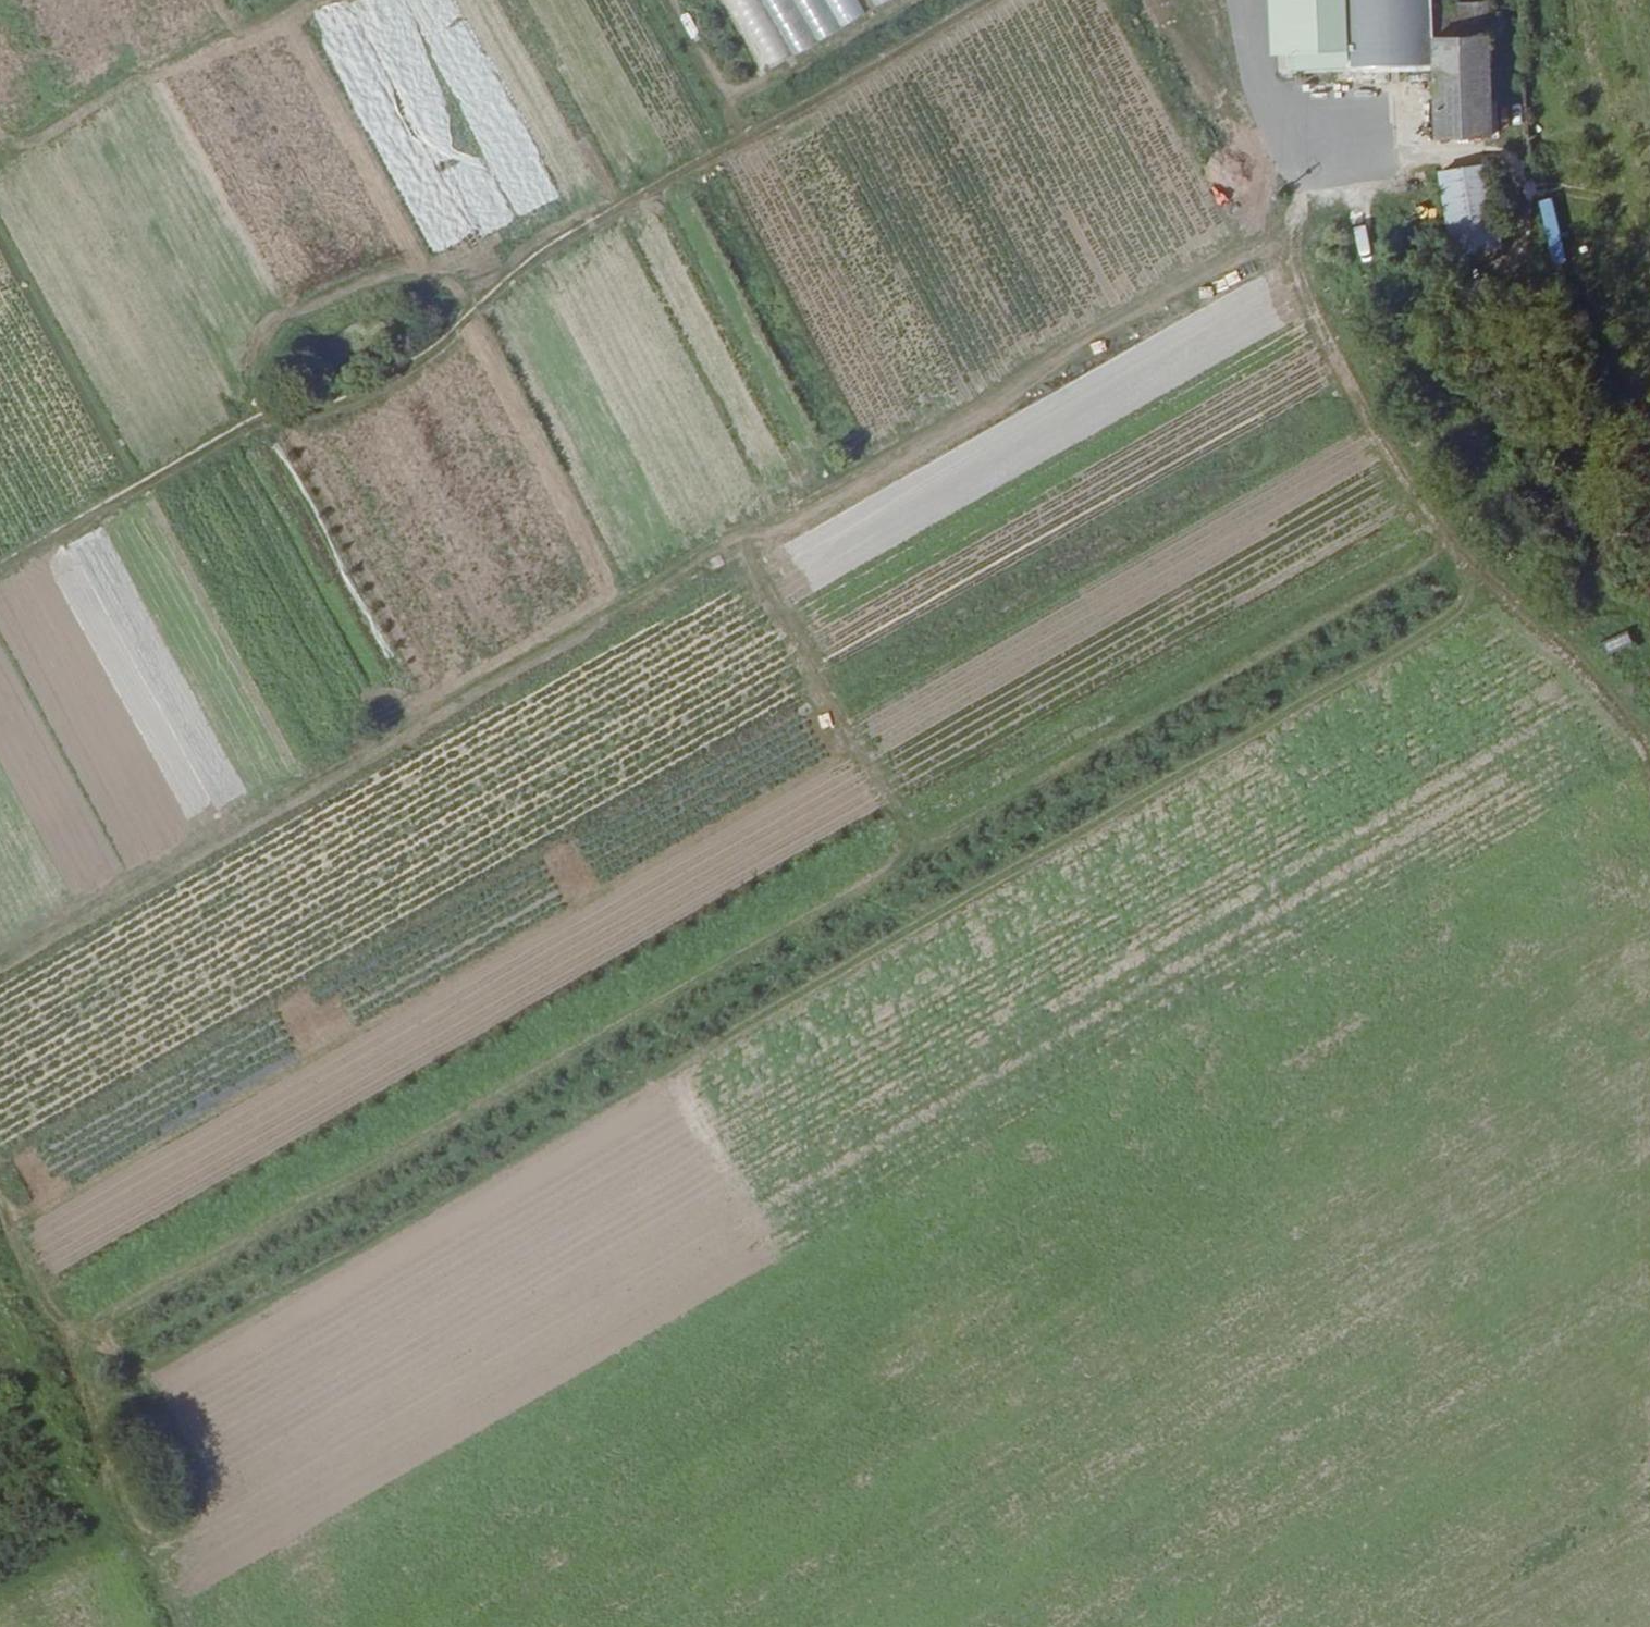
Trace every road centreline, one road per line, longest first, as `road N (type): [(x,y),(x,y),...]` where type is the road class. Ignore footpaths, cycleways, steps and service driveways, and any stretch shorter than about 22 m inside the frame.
road 1 (track): [(0,1158),(207,1626)]
road 2 (residential): [(1251,0),(1273,134)]

